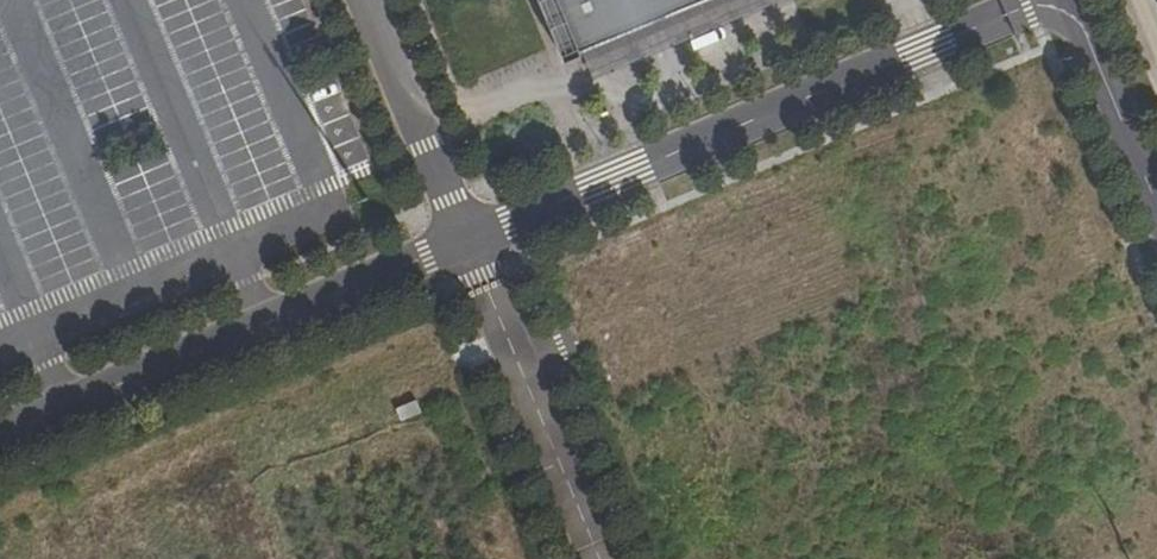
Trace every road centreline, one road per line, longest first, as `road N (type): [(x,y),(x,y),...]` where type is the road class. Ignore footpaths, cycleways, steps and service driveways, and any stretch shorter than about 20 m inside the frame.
road 1 (unclassified): [(466,238),(1037,0)]
road 2 (unclassified): [(0,434),(466,238)]
road 3 (unclassified): [(367,0),(466,238)]
road 4 (tertiary): [(1066,0),(1156,209)]

